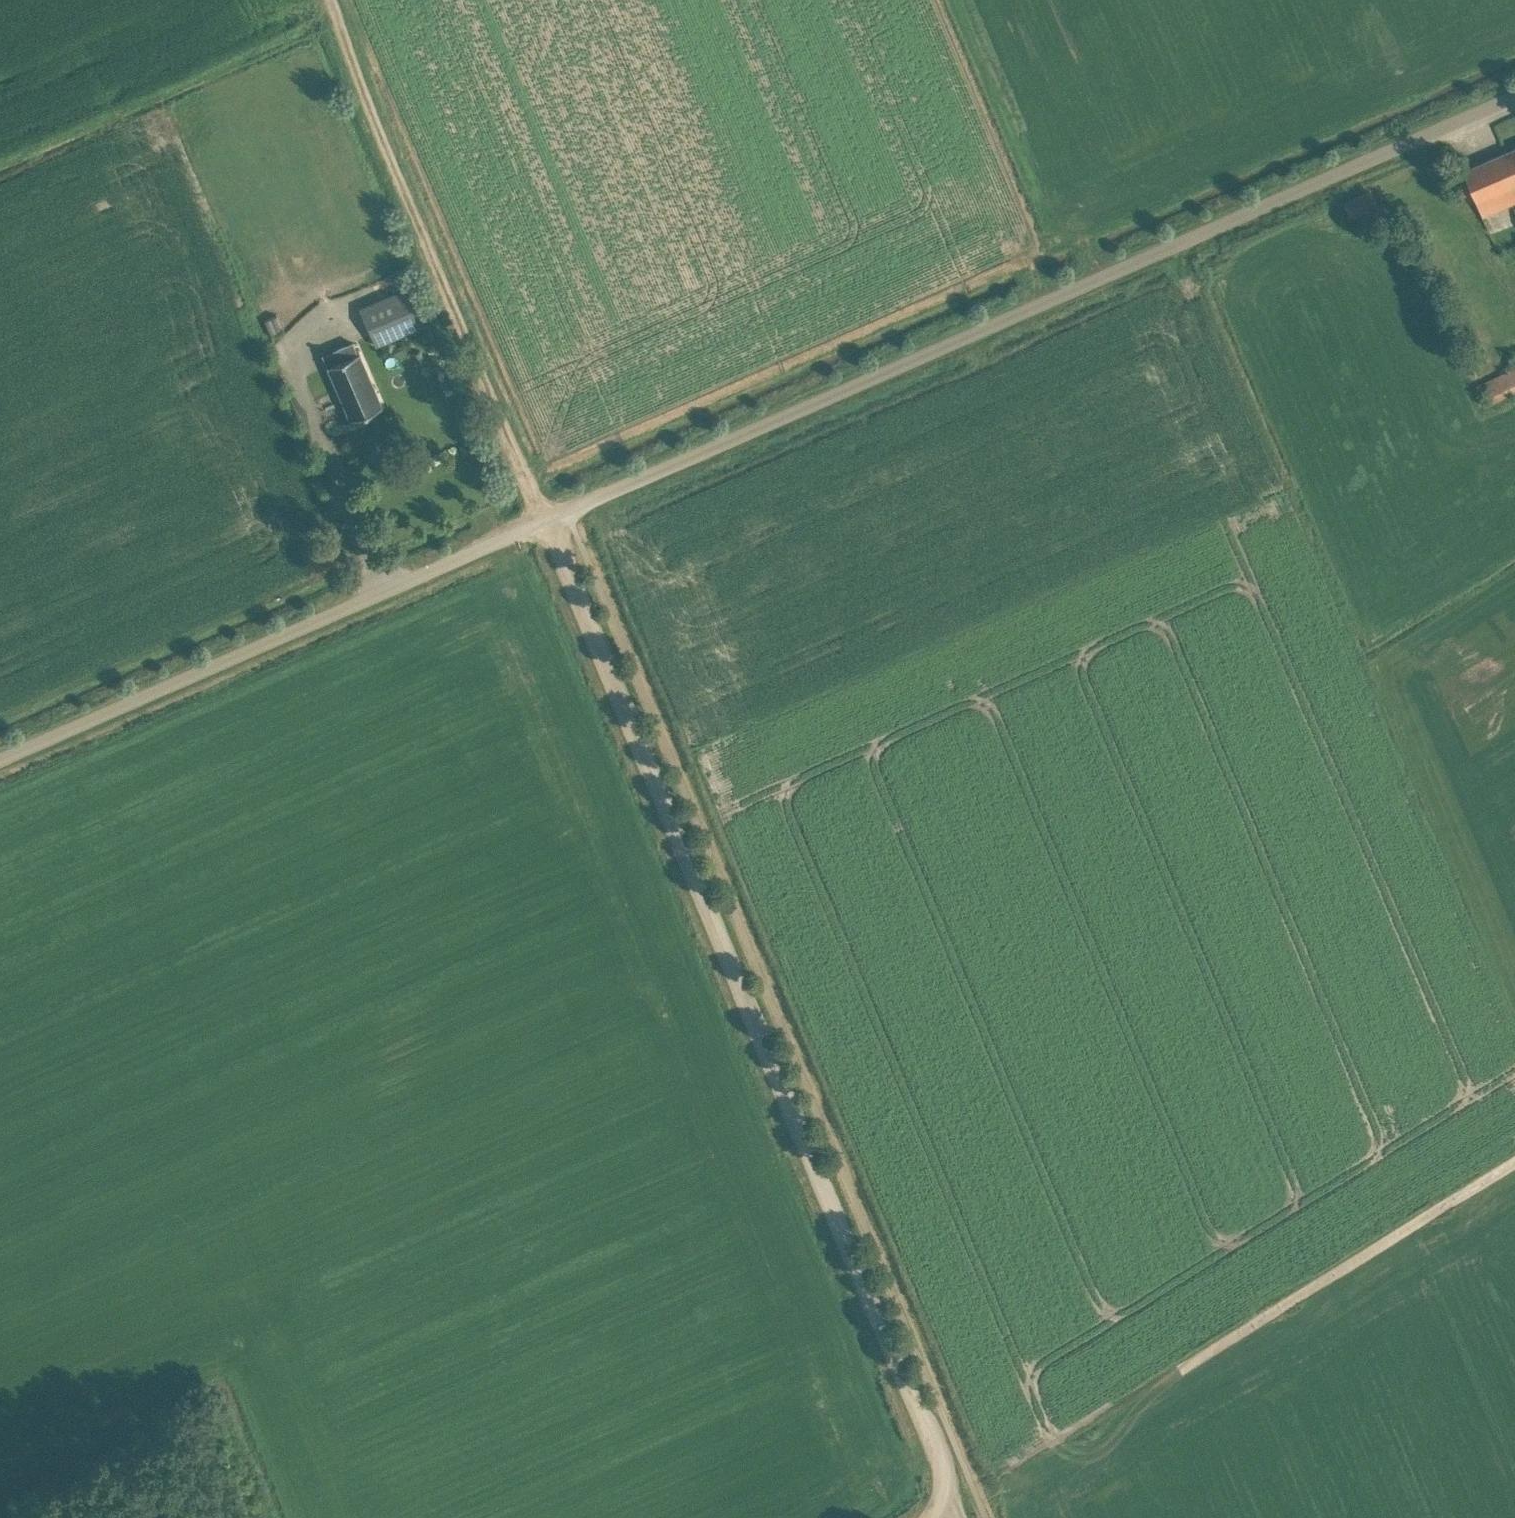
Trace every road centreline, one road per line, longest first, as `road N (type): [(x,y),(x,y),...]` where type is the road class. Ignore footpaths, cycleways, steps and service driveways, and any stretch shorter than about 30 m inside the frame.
road 1 (unclassified): [(0,759),(1514,93)]
road 2 (track): [(950,1502),(941,1456),(893,1364),(547,523)]
road 3 (track): [(331,0),(547,523)]
road 4 (track): [(1198,1361),(1514,1164)]

